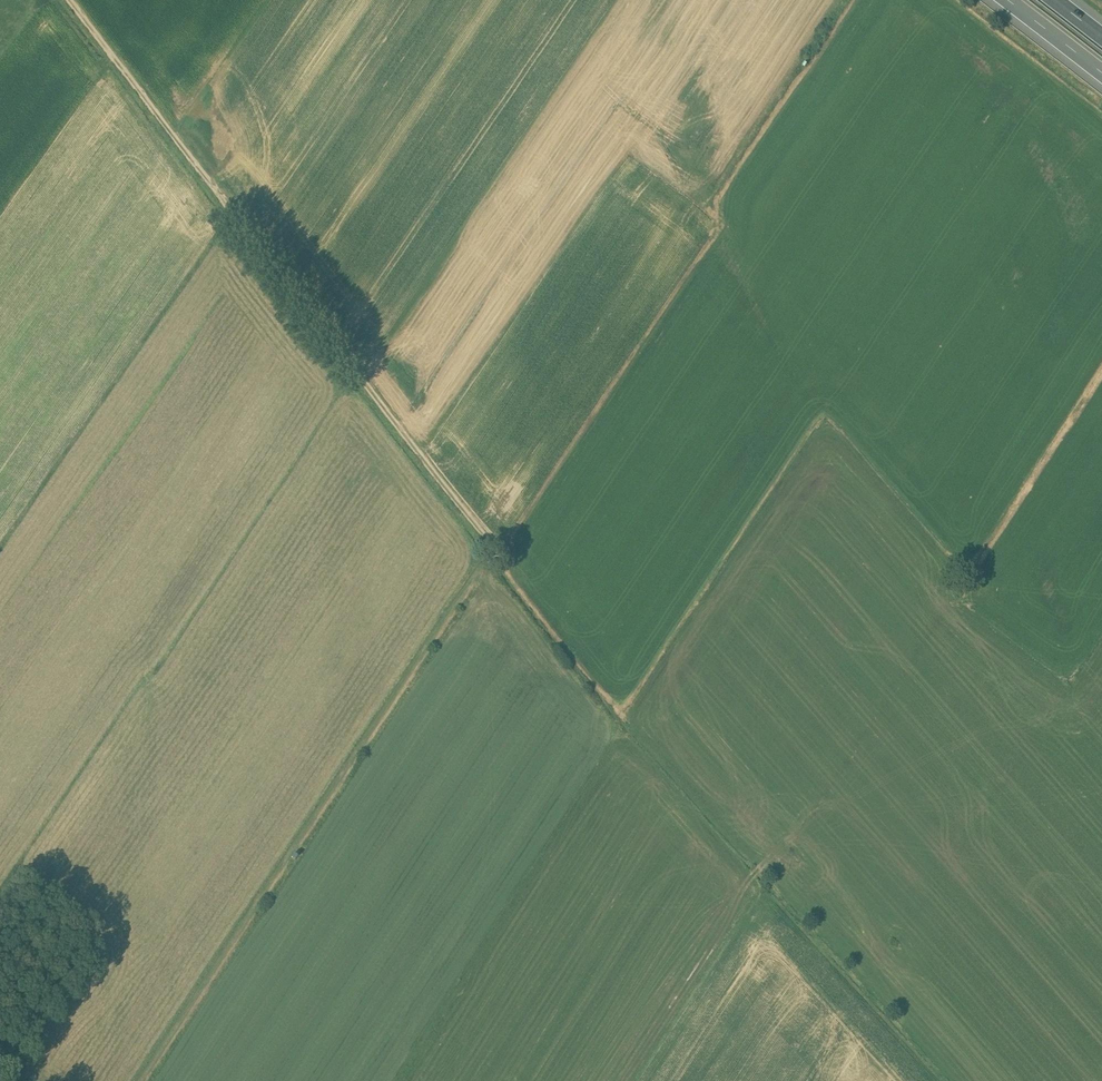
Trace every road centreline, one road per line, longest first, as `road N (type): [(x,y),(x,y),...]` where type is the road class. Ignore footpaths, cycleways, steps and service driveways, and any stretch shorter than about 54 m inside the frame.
road 1 (track): [(68,0),(490,548),(136,1080)]
road 2 (motorway): [(1002,0),(1101,76)]

